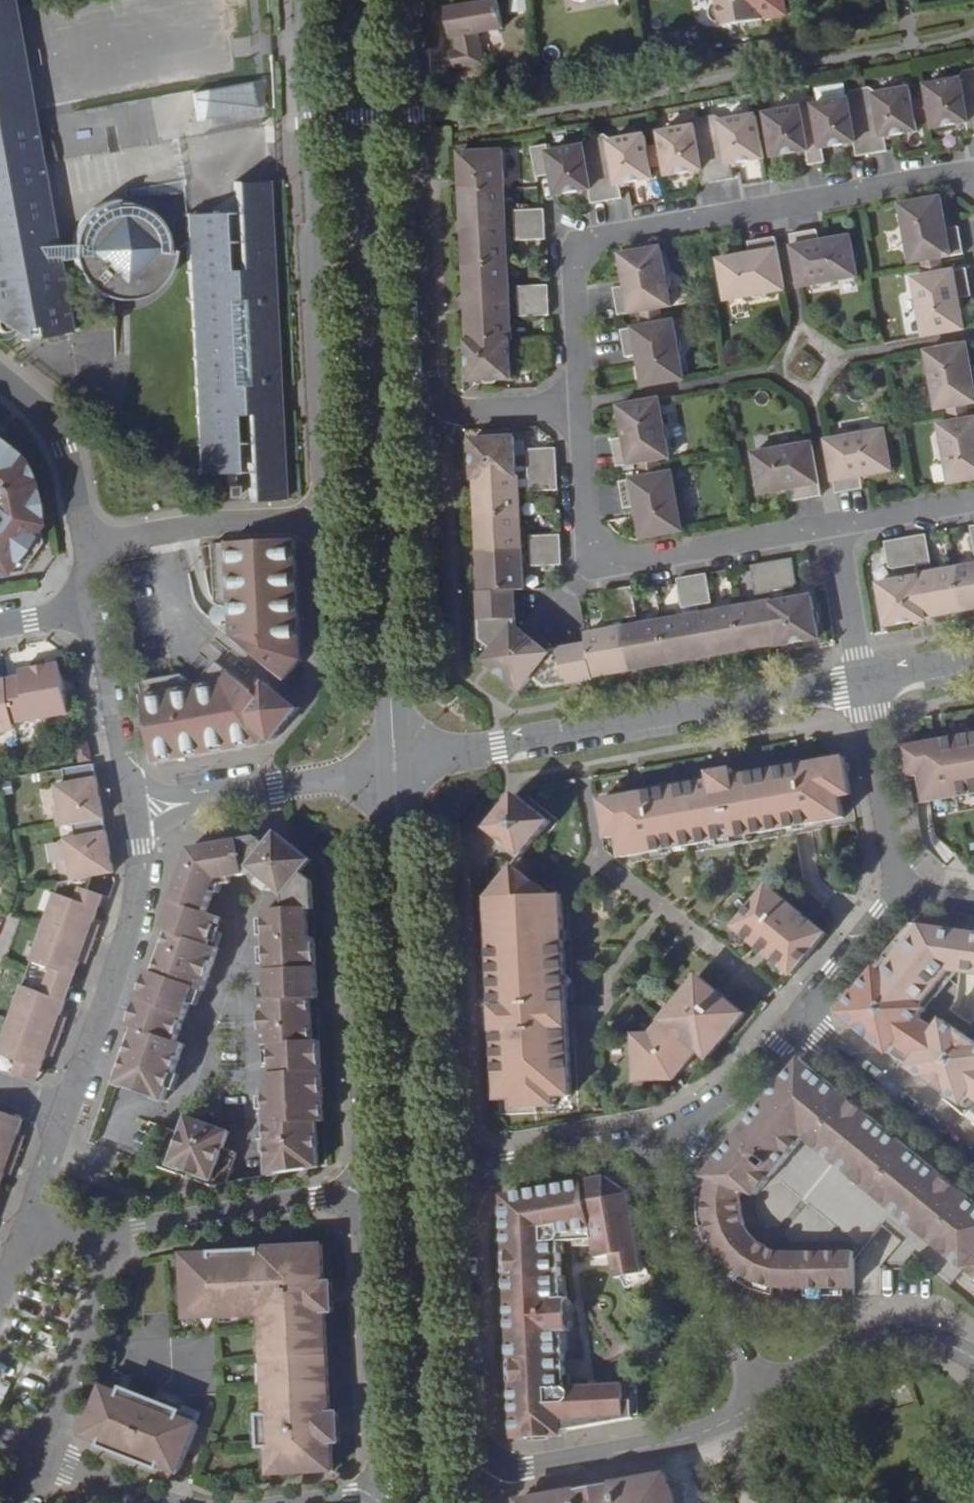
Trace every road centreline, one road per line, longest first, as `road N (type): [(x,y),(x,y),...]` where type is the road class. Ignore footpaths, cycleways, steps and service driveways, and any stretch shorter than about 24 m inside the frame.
road 1 (secondary): [(394,767),(356,0)]
road 2 (residential): [(581,406),(574,258),(582,242),(973,179)]
road 3 (secondary): [(432,1502),(406,1020)]
road 4 (tertiary): [(394,767),(864,683)]
road 5 (residential): [(834,528),(606,565),(587,531),(581,406)]
road 6 (unclassified): [(475,1472),(463,1157)]
road 7 (residential): [(130,810),(140,873),(67,1110)]
road 8 (residential): [(401,899),(357,948),(366,1193)]
road 9 (residential): [(366,1193),(381,1461),(375,1498)]
road 10 (residential): [(760,1398),(671,1442),(475,1472)]
road 11 (unclassified): [(651,1138),(666,1227),(760,1398)]
road 12 (residential): [(394,767),(130,810)]
road 13 (residential): [(116,1240),(305,1198),(366,1193)]
road 14 (residential): [(324,524),(180,528),(90,545)]
road 15 (residential): [(973,1362),(927,1340),(879,1337),(836,1348),(760,1398)]
road 16 (residential): [(43,1460),(116,1240)]
road 17 (residential): [(973,1164),(798,1016)]
road 18 (residential): [(899,888),(864,683)]
road 19 (residential): [(130,810),(91,609)]
road 20 (residential): [(90,545),(63,447),(52,425),(0,381)]
road 21 (residential): [(651,1138),(709,1105),(798,1016)]
road 22 (residential): [(463,1157),(651,1138)]
road 23 (unclassified): [(463,1157),(456,1048),(406,1020)]
road 24 (residential): [(798,1016),(899,888)]
road 25 (residential): [(864,683),(834,528)]
road 26 (residential): [(430,410),(581,406)]
road 27 (residential): [(973,501),(834,528)]
road 28 (secondary): [(401,899),(394,767)]
road 29 (residential): [(163,1502),(43,1460)]
road 30 (secondary): [(406,1020),(401,899)]

